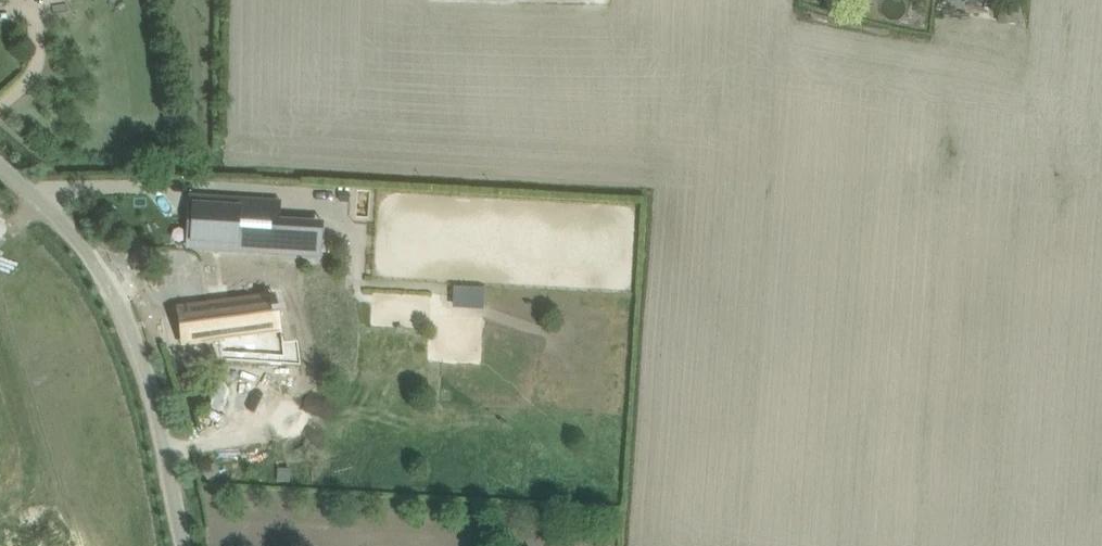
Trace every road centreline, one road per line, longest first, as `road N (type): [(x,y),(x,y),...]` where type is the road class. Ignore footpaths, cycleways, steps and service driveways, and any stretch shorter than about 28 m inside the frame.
road 1 (unclassified): [(183,545),(152,380),(119,294),(0,172)]

